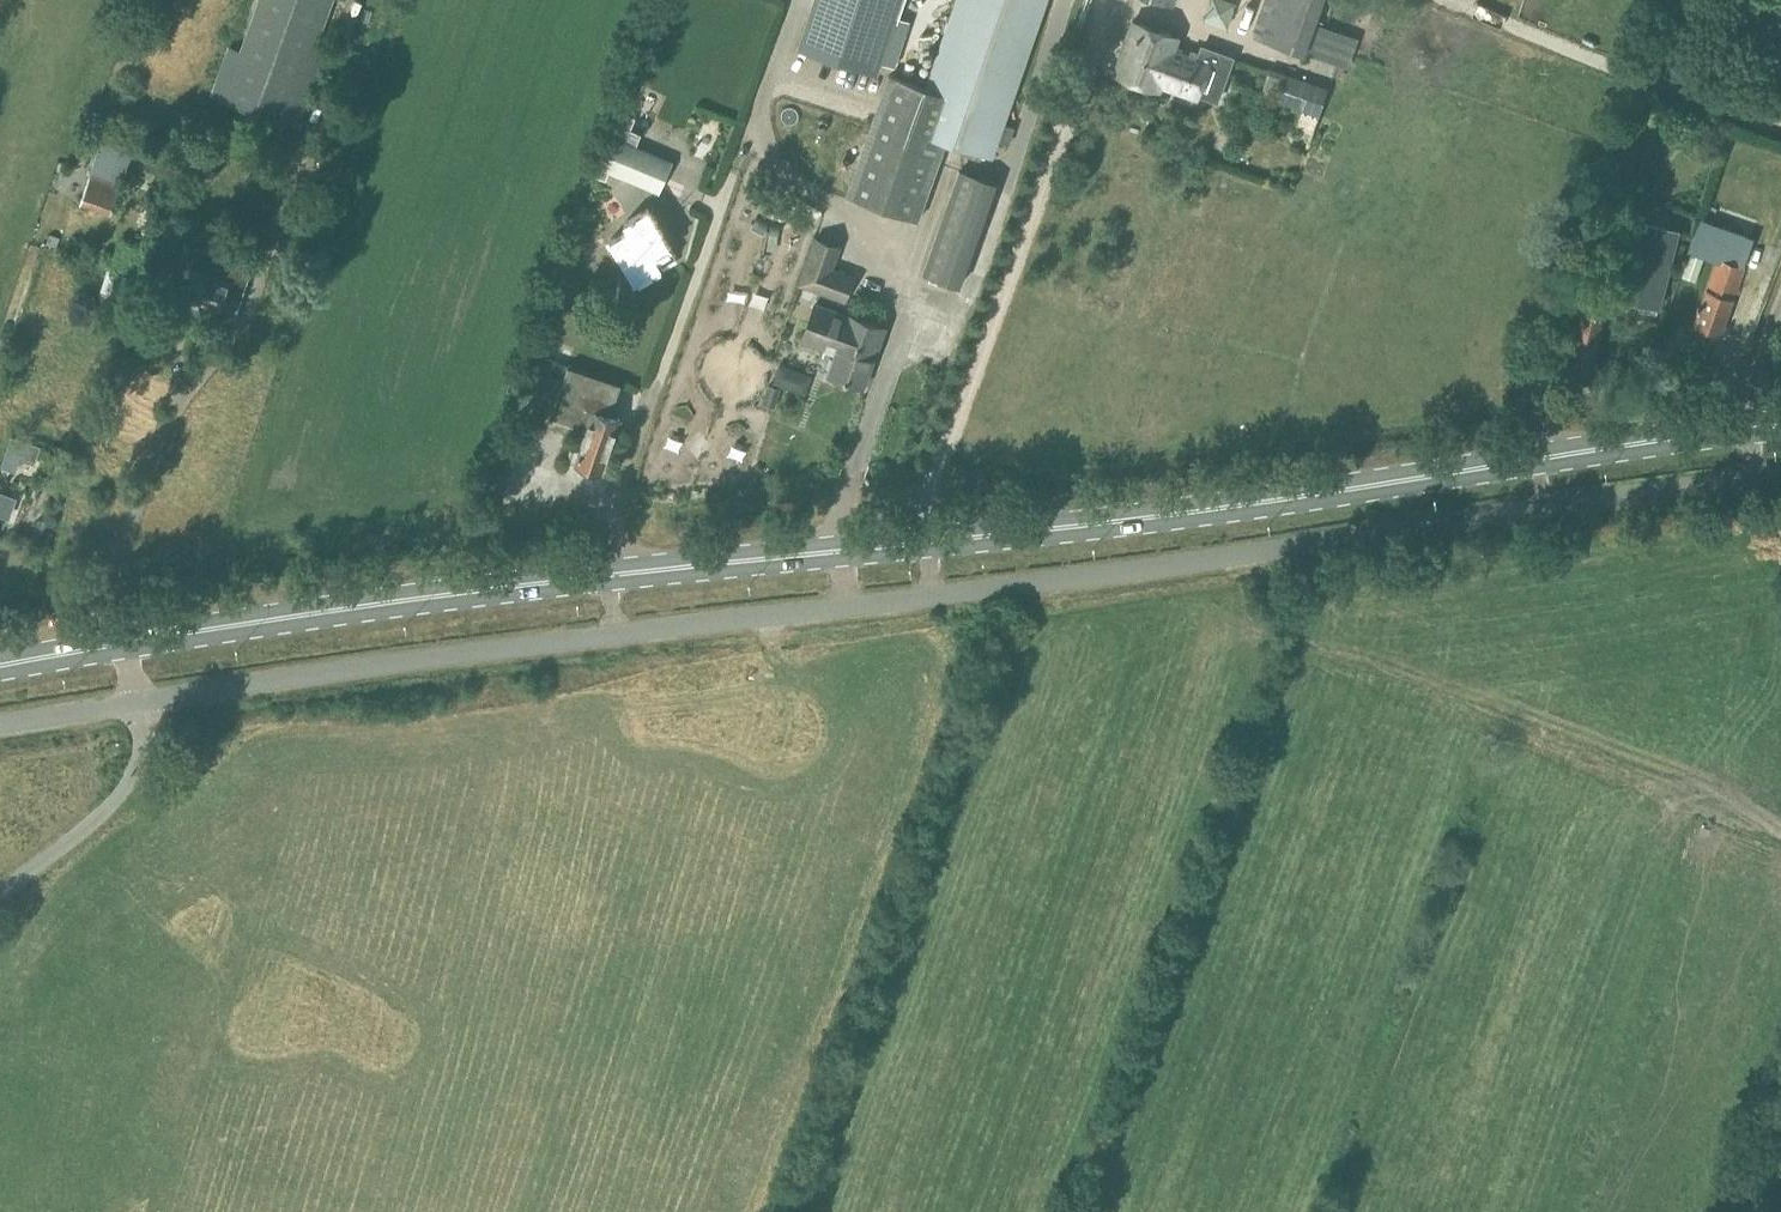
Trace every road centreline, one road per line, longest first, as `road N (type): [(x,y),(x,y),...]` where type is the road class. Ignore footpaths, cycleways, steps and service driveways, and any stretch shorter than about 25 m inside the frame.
road 1 (primary): [(1780,436),(530,583),(121,644)]
road 2 (unclassified): [(1780,482),(380,662),(144,702)]
road 3 (track): [(1780,839),(1323,662),(1280,631),(1258,555)]
road 4 (track): [(916,299),(833,206),(782,173),(748,132),(797,0)]
road 5 (unclassified): [(144,702),(145,740),(128,787),(0,892)]
road 6 (unclassified): [(144,702),(0,725)]
road 7 (track): [(1735,1211),(1780,1095)]
road 8 (primary): [(121,644),(0,666)]

